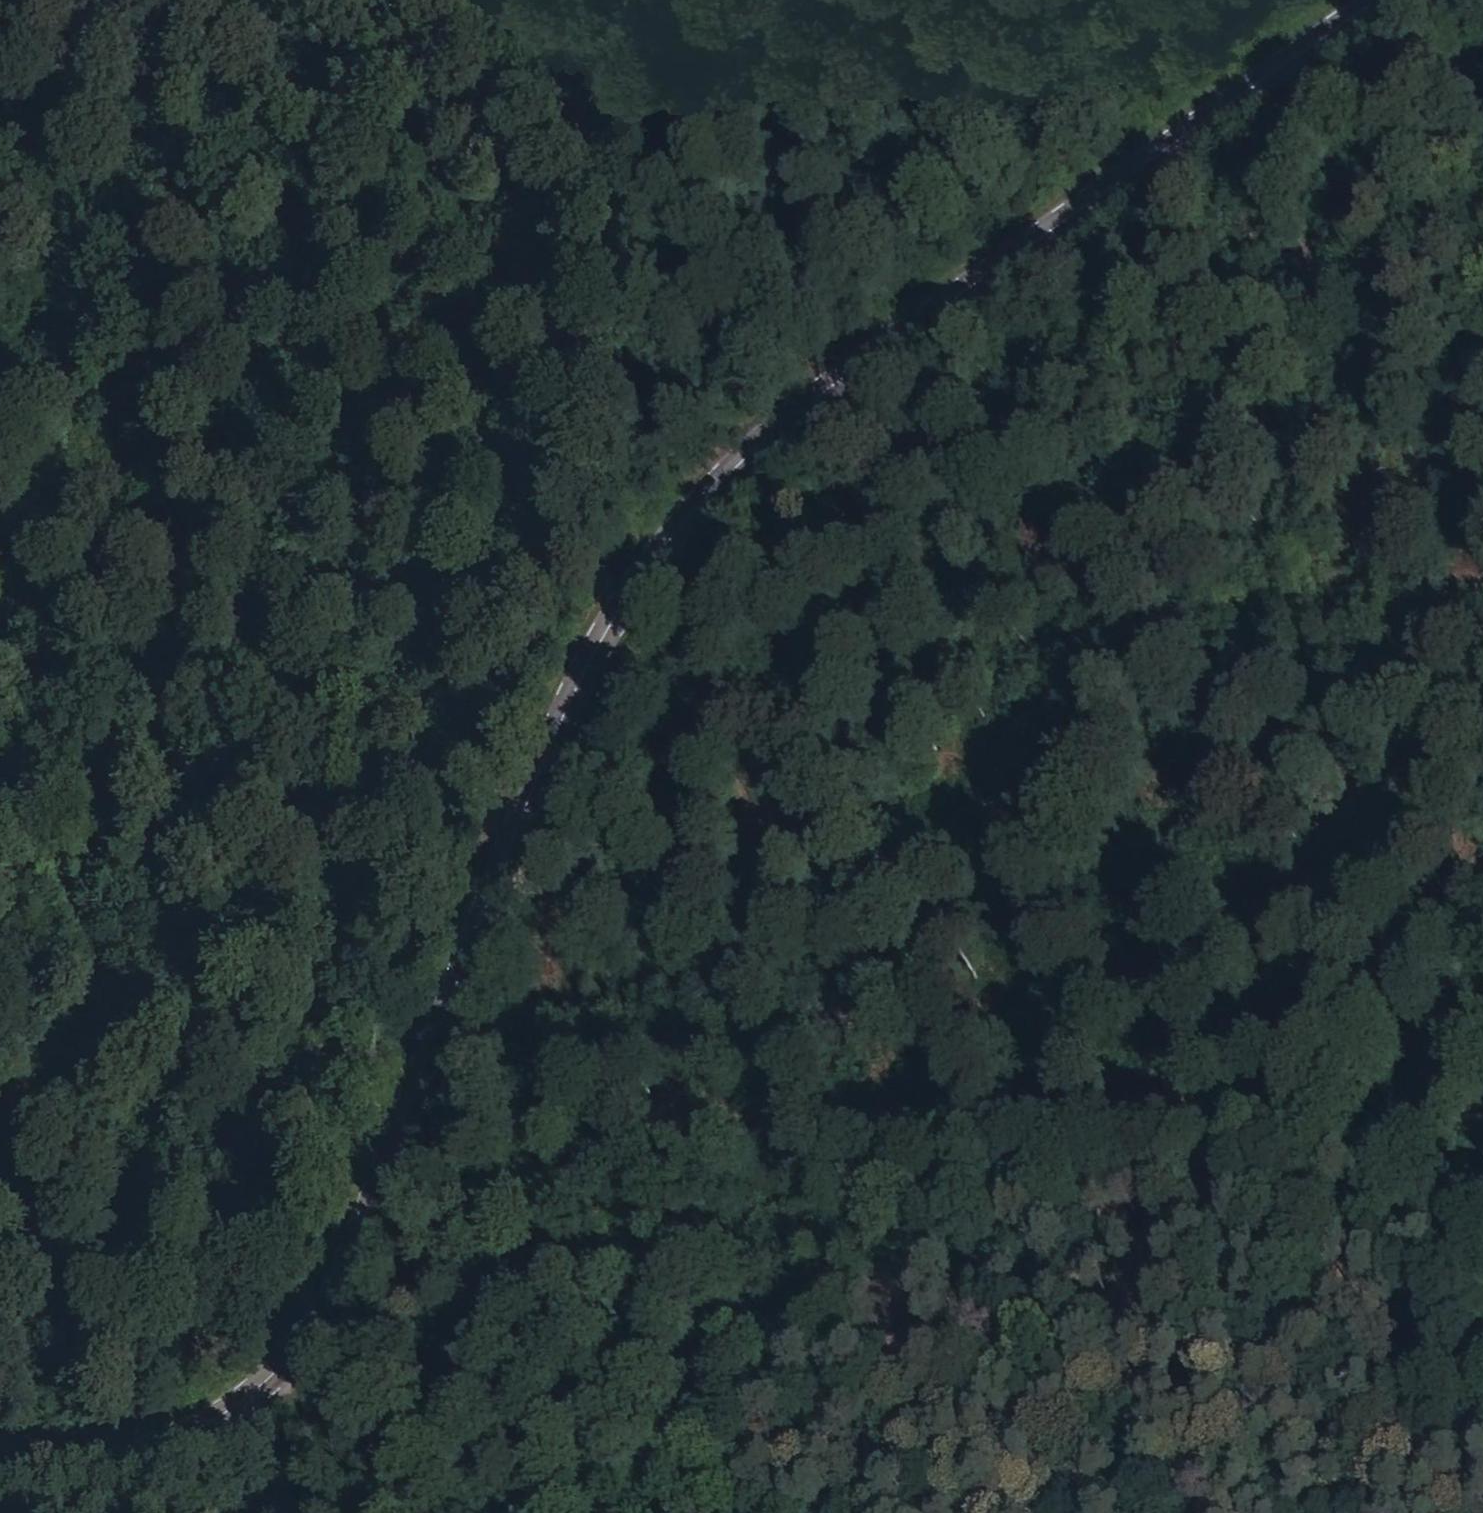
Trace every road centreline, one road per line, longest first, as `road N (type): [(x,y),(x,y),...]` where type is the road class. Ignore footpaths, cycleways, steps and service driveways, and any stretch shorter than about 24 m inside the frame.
road 1 (secondary): [(1368,0),(723,466),(632,568),(562,690),(309,1335),(227,1416),(176,1440),(65,1470),(0,1467)]
road 2 (track): [(308,1512),(309,1335)]

